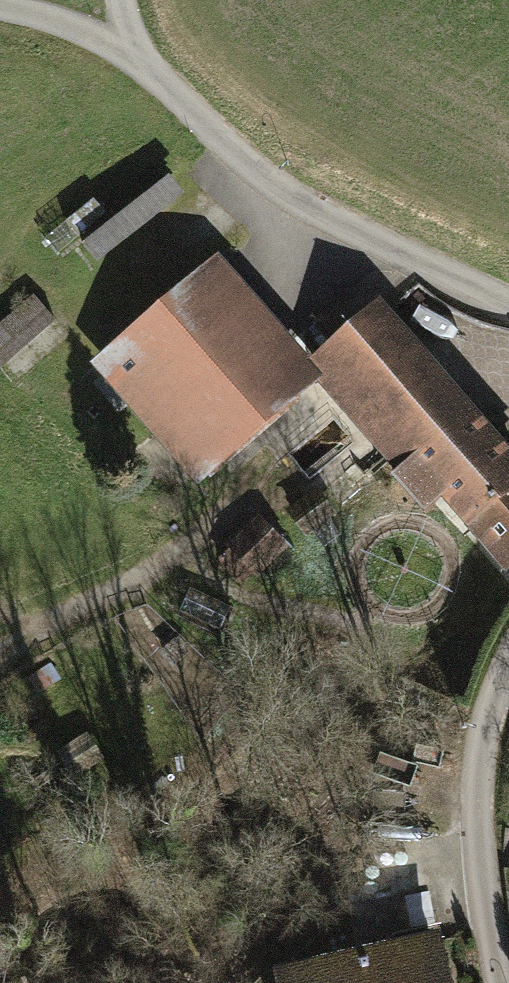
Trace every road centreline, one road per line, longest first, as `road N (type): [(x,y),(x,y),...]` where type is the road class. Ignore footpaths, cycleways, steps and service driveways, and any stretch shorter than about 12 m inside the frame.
road 1 (unclassified): [(508,306),(300,197),(215,136),(132,54)]
road 2 (track): [(186,559),(250,596),(505,669)]
road 3 (unclassified): [(499,982),(476,808),(508,664)]
road 4 (unclassified): [(0,6),(132,54)]

